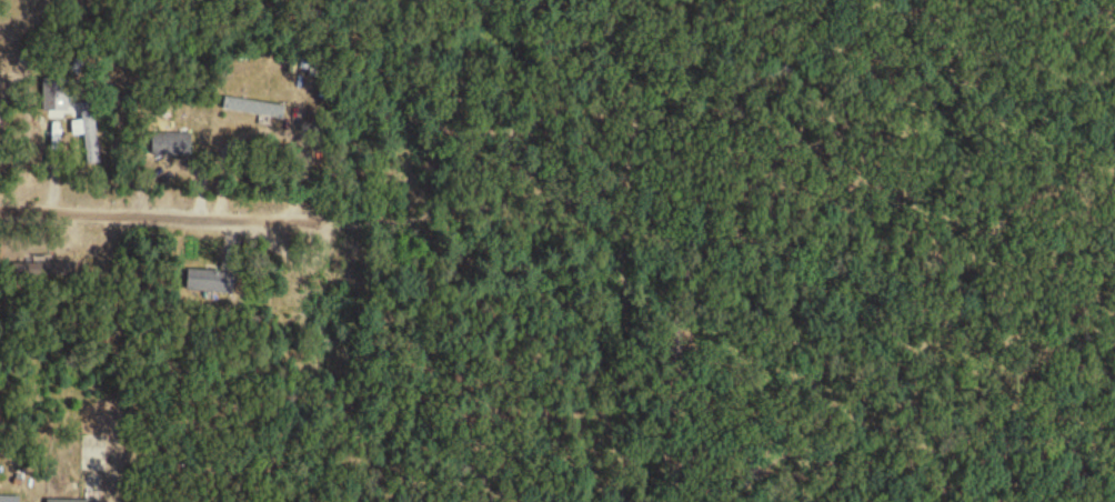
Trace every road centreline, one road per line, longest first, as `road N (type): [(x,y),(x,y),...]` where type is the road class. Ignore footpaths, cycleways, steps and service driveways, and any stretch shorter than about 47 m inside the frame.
road 1 (residential): [(0,7),(621,9)]
road 2 (residential): [(619,501),(621,0)]
road 3 (residential): [(0,208),(354,223)]

